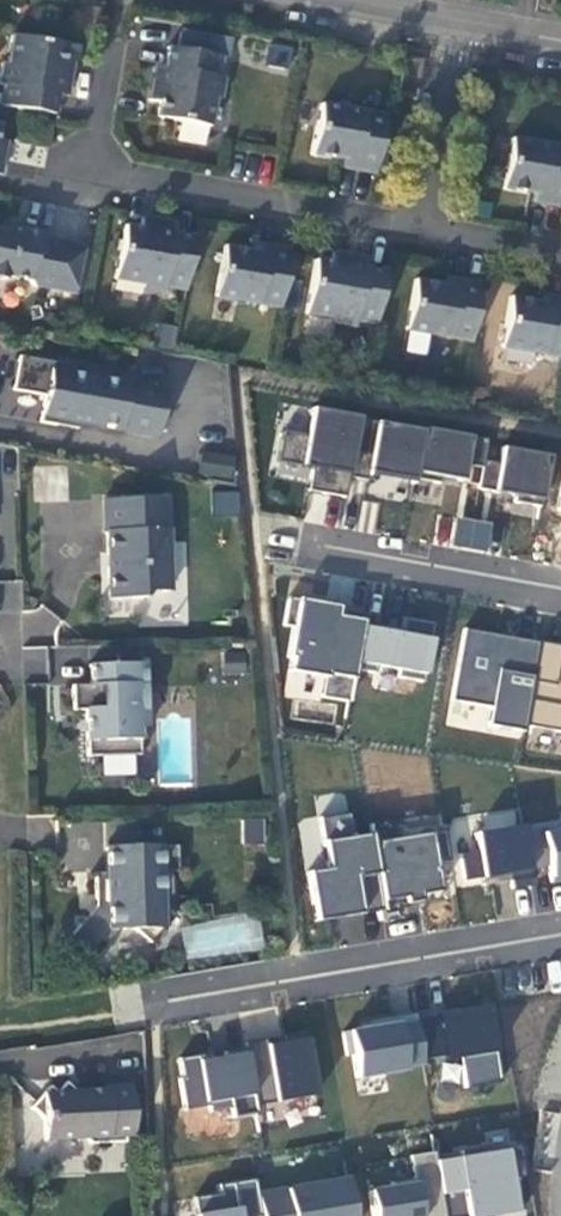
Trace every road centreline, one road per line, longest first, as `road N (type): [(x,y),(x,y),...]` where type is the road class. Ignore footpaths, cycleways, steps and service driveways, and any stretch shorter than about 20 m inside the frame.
road 1 (residential): [(104,1010),(560,934)]
road 2 (residential): [(90,159),(420,219)]
road 3 (residential): [(266,540),(560,594)]
road 4 (residential): [(459,17),(420,219)]
road 5 (residential): [(420,219),(560,247)]

